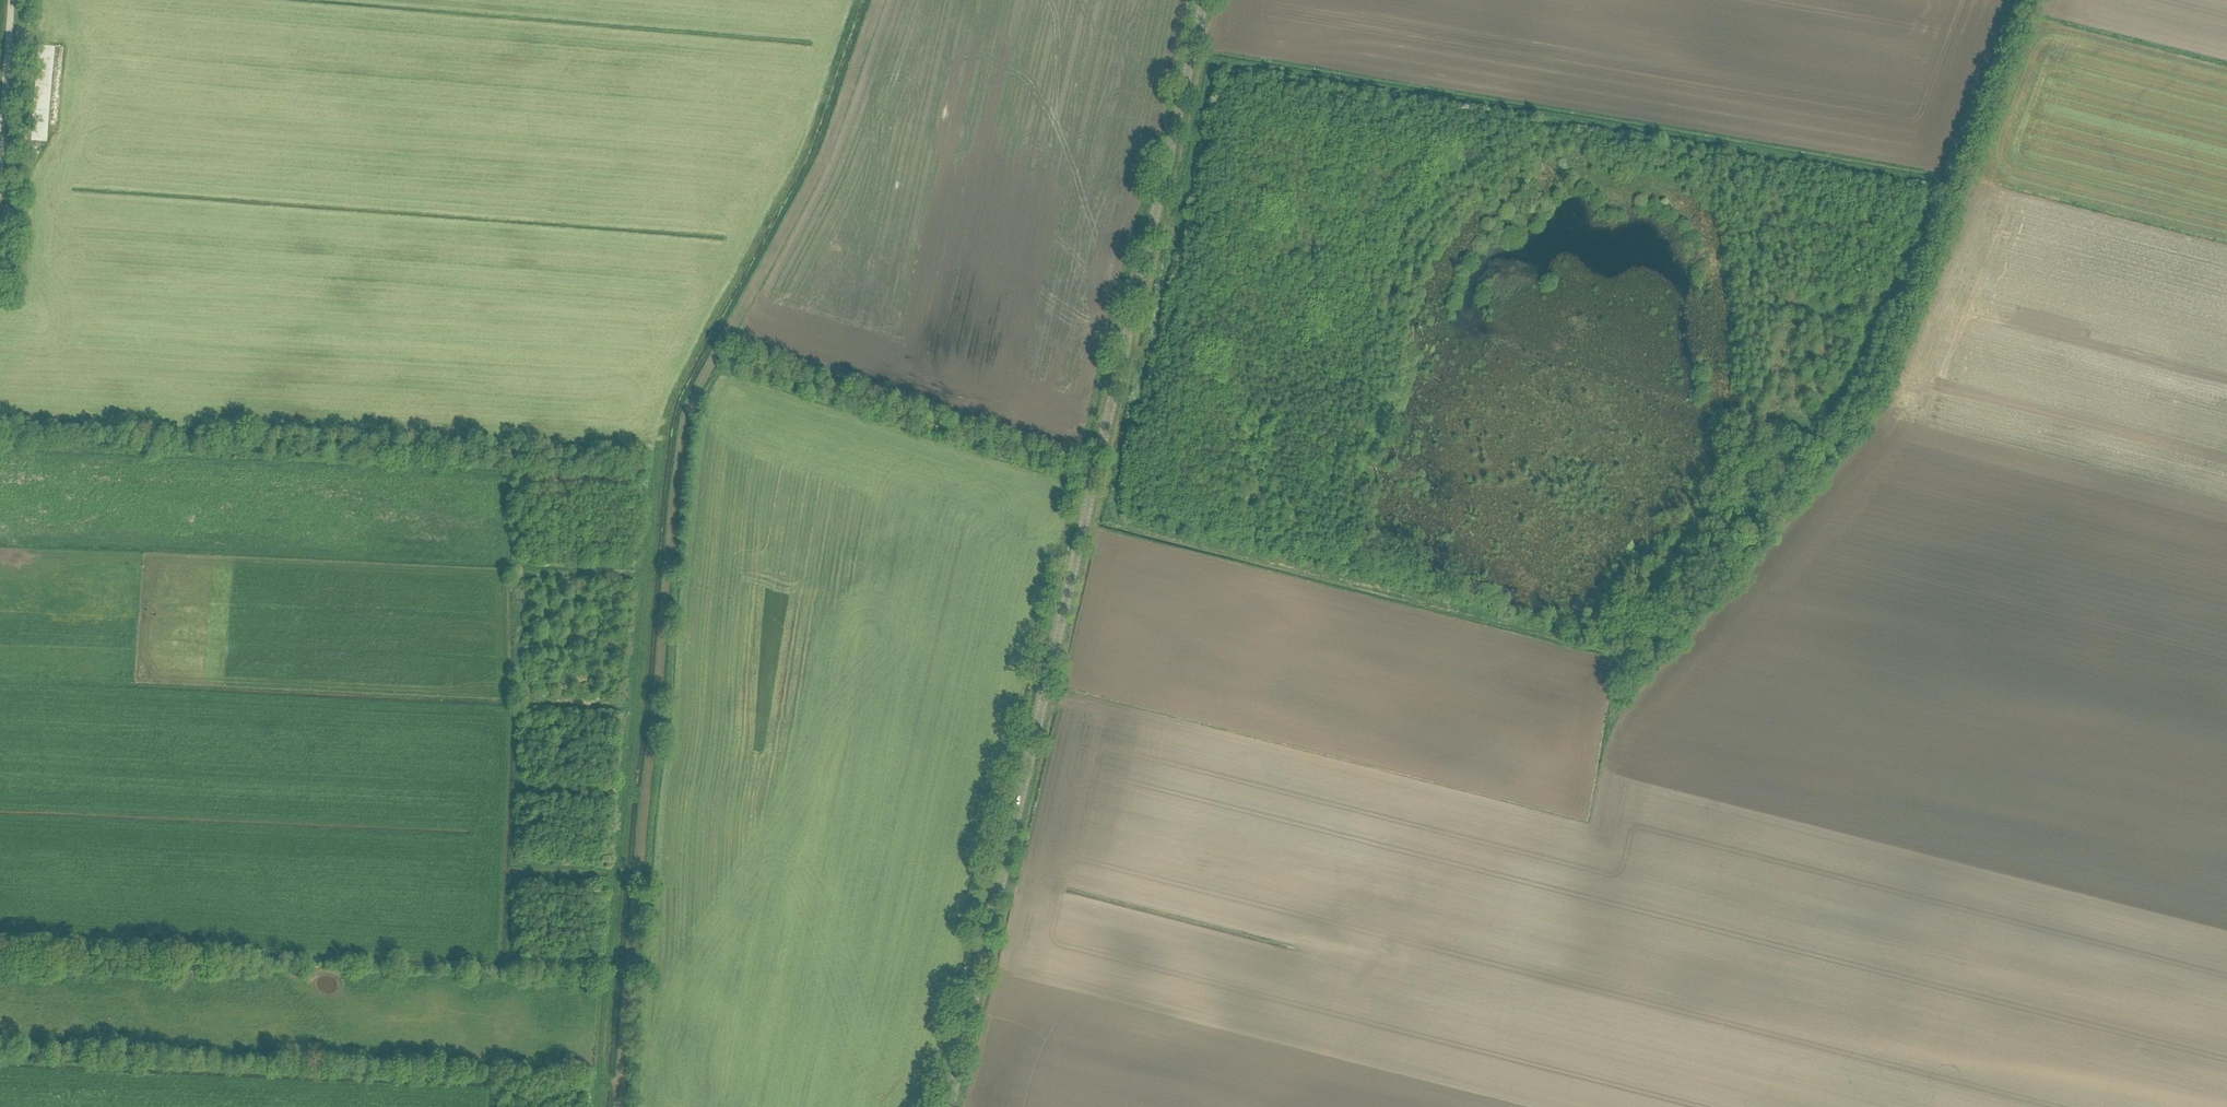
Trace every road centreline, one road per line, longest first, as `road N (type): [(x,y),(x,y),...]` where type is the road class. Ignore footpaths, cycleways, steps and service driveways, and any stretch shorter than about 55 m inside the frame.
road 1 (track): [(880,0),(823,152),(684,411),(618,1106)]
road 2 (tertiary): [(1204,0),(948,1106)]
road 3 (unclassified): [(0,150),(11,0)]

